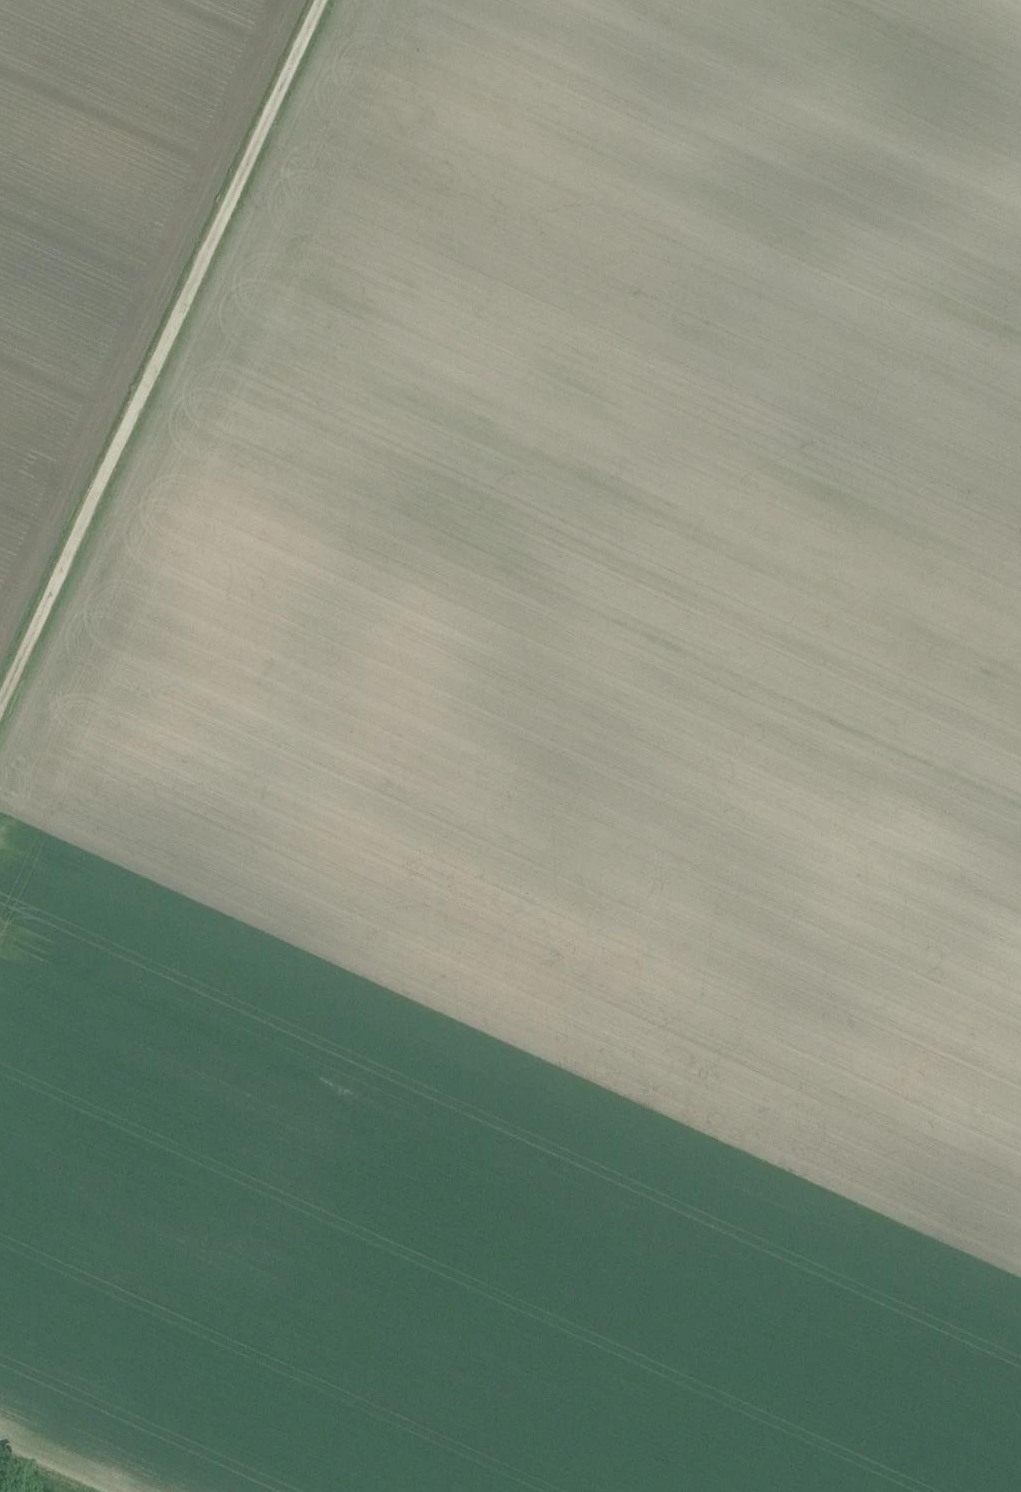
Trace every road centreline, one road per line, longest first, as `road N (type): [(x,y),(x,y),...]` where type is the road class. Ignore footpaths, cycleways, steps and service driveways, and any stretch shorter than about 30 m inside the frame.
road 1 (track): [(322,0),(0,701)]

